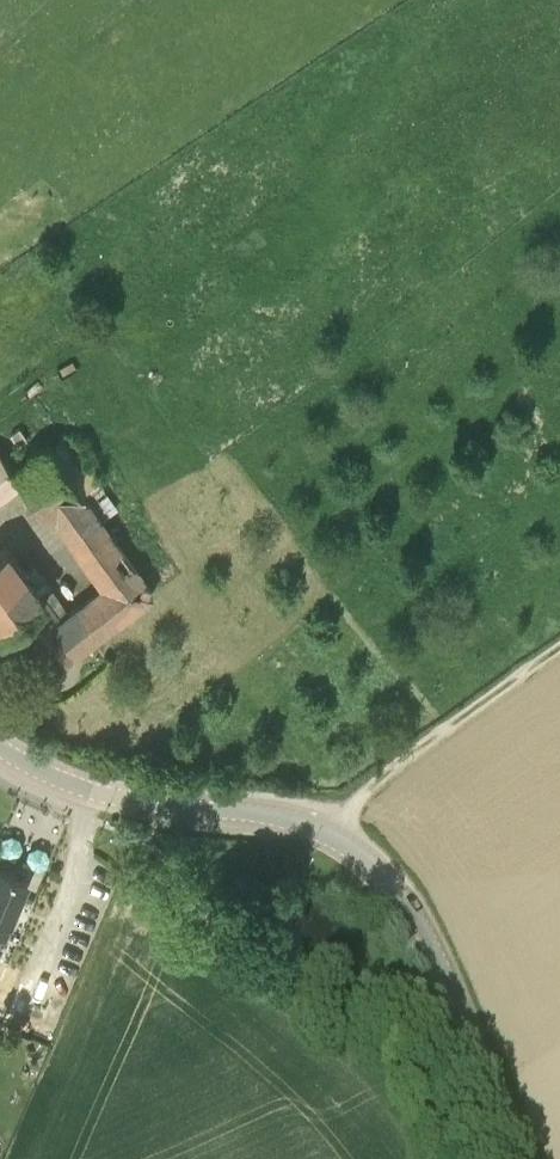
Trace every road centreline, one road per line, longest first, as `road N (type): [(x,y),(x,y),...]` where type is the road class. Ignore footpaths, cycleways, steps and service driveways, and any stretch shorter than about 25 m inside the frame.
road 1 (tertiary): [(519,1158),(428,940),(391,884),(357,850),(289,818),(115,797),(0,747)]
road 2 (track): [(345,821),(360,797),(410,754),(559,646)]

